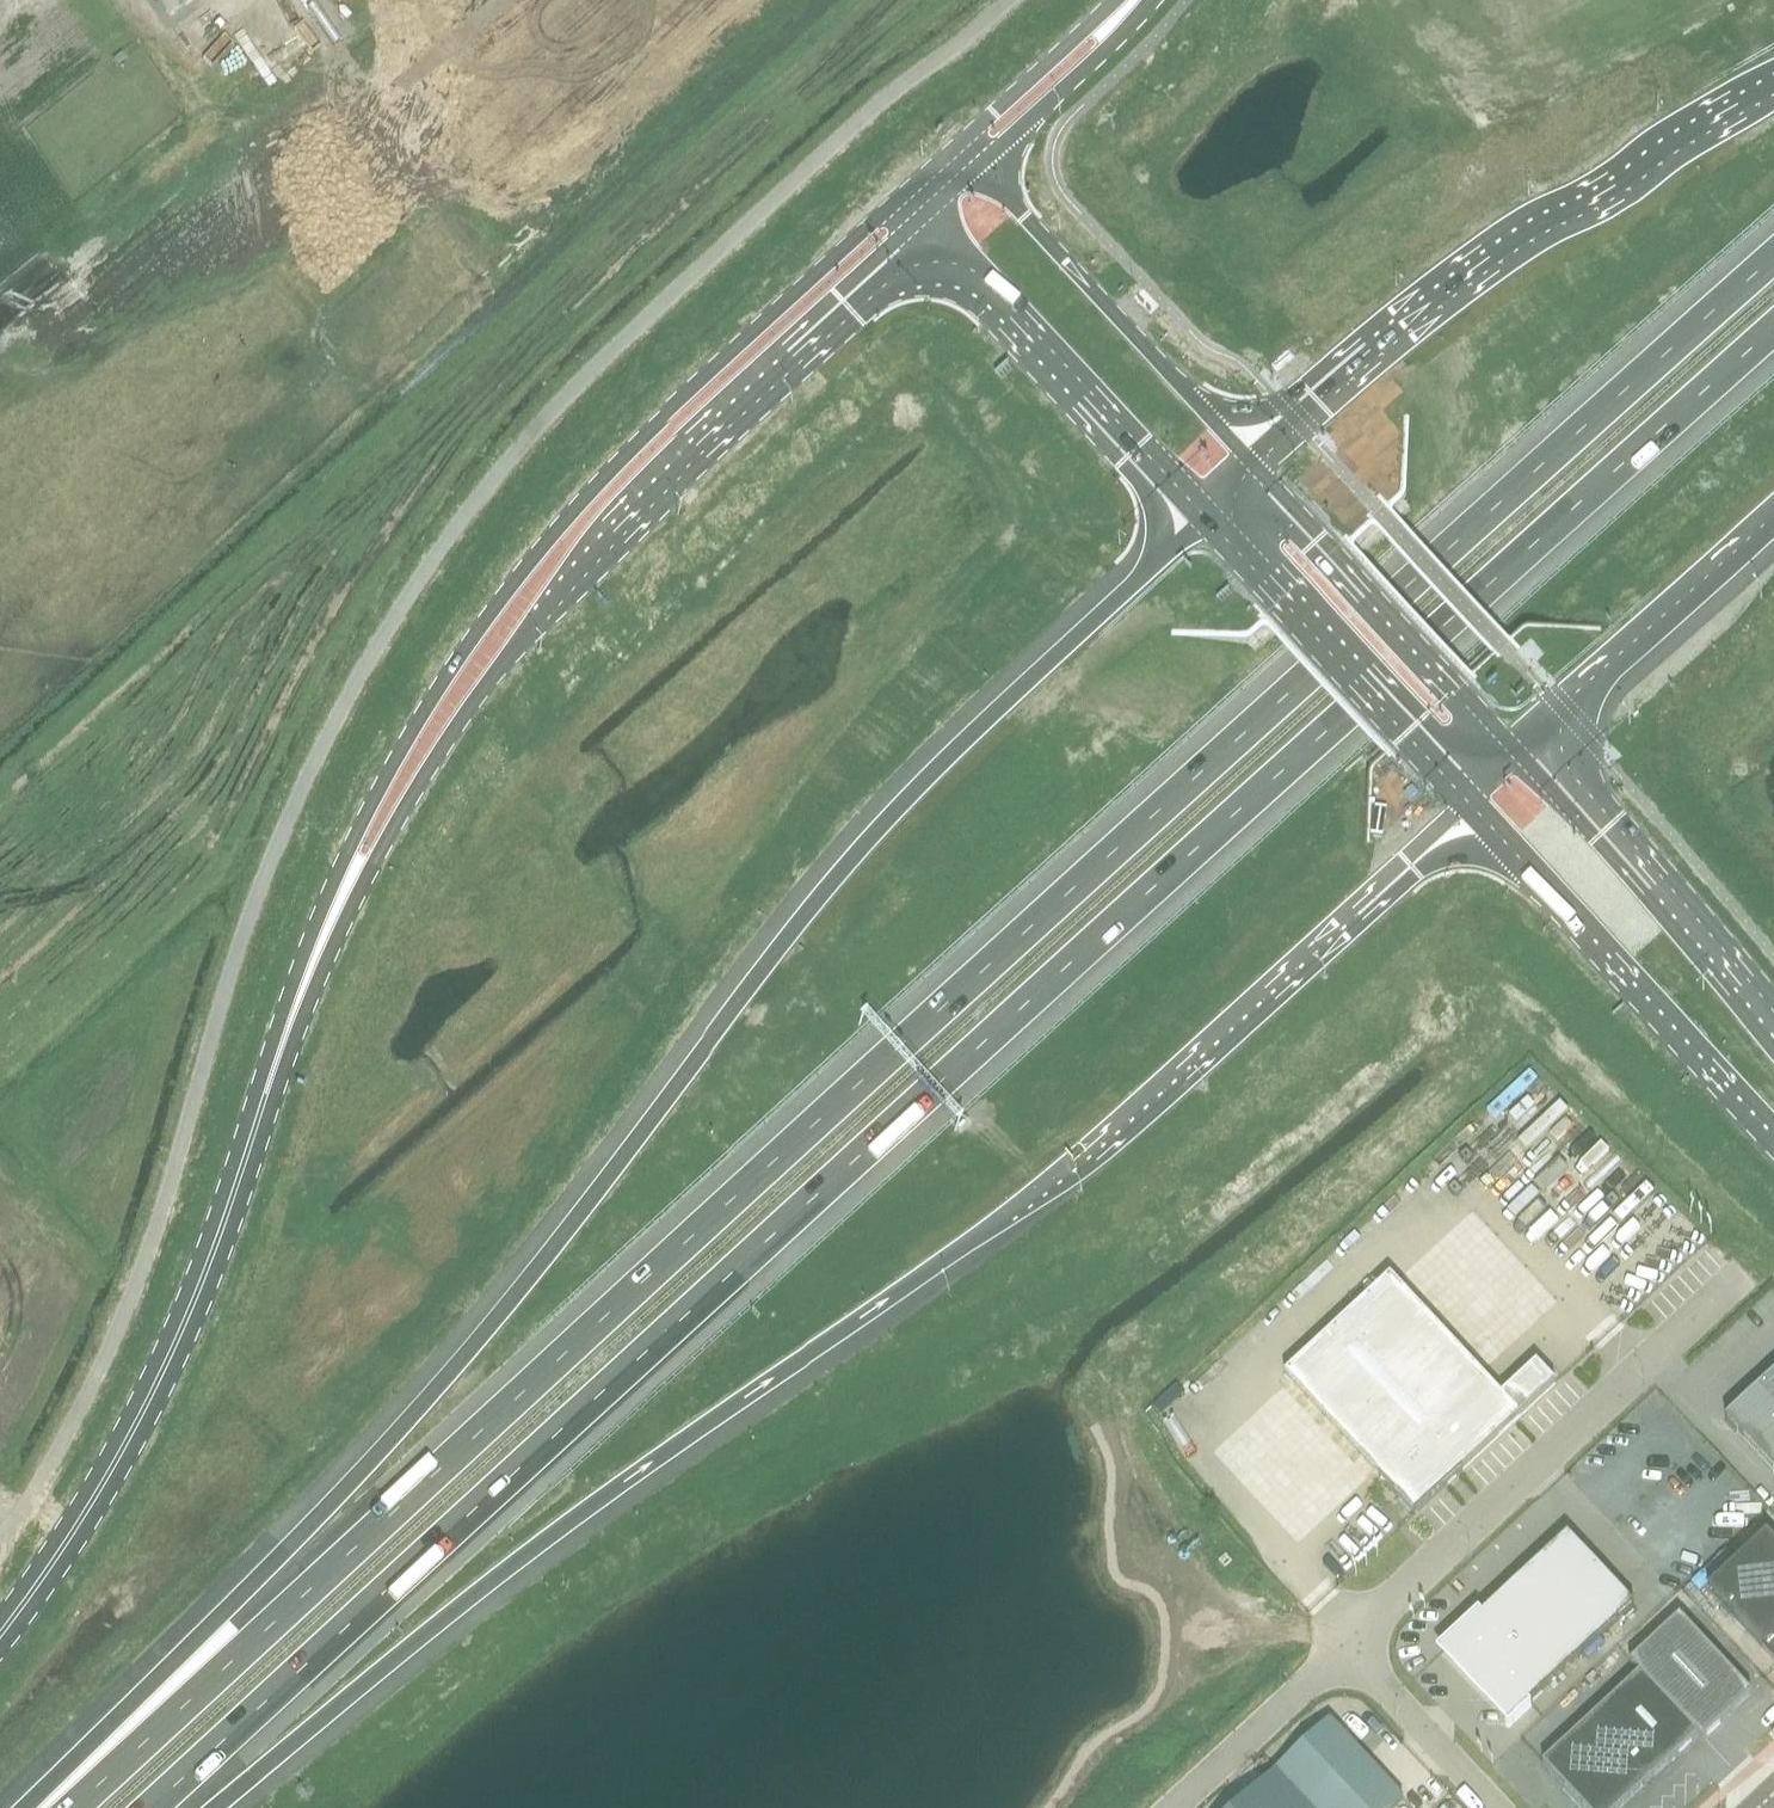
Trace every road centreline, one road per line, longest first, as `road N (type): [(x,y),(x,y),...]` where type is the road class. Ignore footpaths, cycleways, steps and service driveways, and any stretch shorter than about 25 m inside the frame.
road 1 (motorway): [(1773,258),(1158,808),(71,1807)]
road 2 (motorway): [(149,1807),(1112,923),(1773,329)]
road 3 (unclassified): [(0,1543),(58,1447),(130,1300),(293,800),(391,618),(521,443),(576,384),(854,124),(1007,0)]
road 4 (motorway): [(1207,525),(896,817),(482,1332),(61,1807)]
road 5 (motorway): [(216,1807),(458,1605),(635,1471),(1029,1201),(1409,869),(1465,808)]
road 6 (primary): [(928,182),(642,446),(531,567),(445,681),(373,801),(350,847),(328,929)]
road 7 (primary): [(328,929),(469,711),(599,534),(924,223)]
road 8 (primary): [(328,929),(227,1213),(156,1383),(76,1524),(0,1632)]
road 9 (motorway): [(1773,89),(1485,272),(1255,474)]
road 10 (unclassified): [(1348,1643),(1736,1278)]
road 11 (secondary): [(1465,808),(1773,1139)]
road 12 (primary): [(924,223),(1207,525)]
road 13 (primary): [(1255,474),(976,176)]
road 14 (secondary): [(1773,1054),(1515,759)]
road 15 (primary): [(1515,759),(1255,474)]
road 16 (primary): [(1207,525),(1465,808)]
road 17 (motorway): [(1515,759),(1773,523)]
road 18 (unclassified): [(1139,0),(1082,40),(928,182)]
road 19 (unclassified): [(976,176),(1104,60),(1142,0)]
road 20 (unclassified): [(1348,1643),(1171,1807)]
road 21 (unclassified): [(1494,1807),(1348,1643)]

